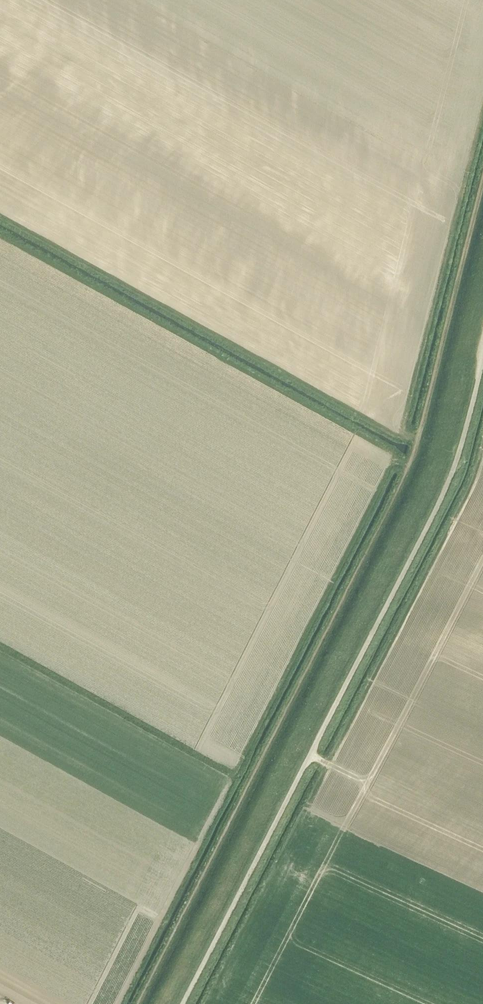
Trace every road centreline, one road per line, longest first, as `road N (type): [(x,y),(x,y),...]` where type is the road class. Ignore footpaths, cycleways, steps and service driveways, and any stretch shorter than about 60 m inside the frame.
road 1 (track): [(138,1003),(409,468),(482,183)]
road 2 (unclassified): [(183,1003),(455,478),(482,391)]

